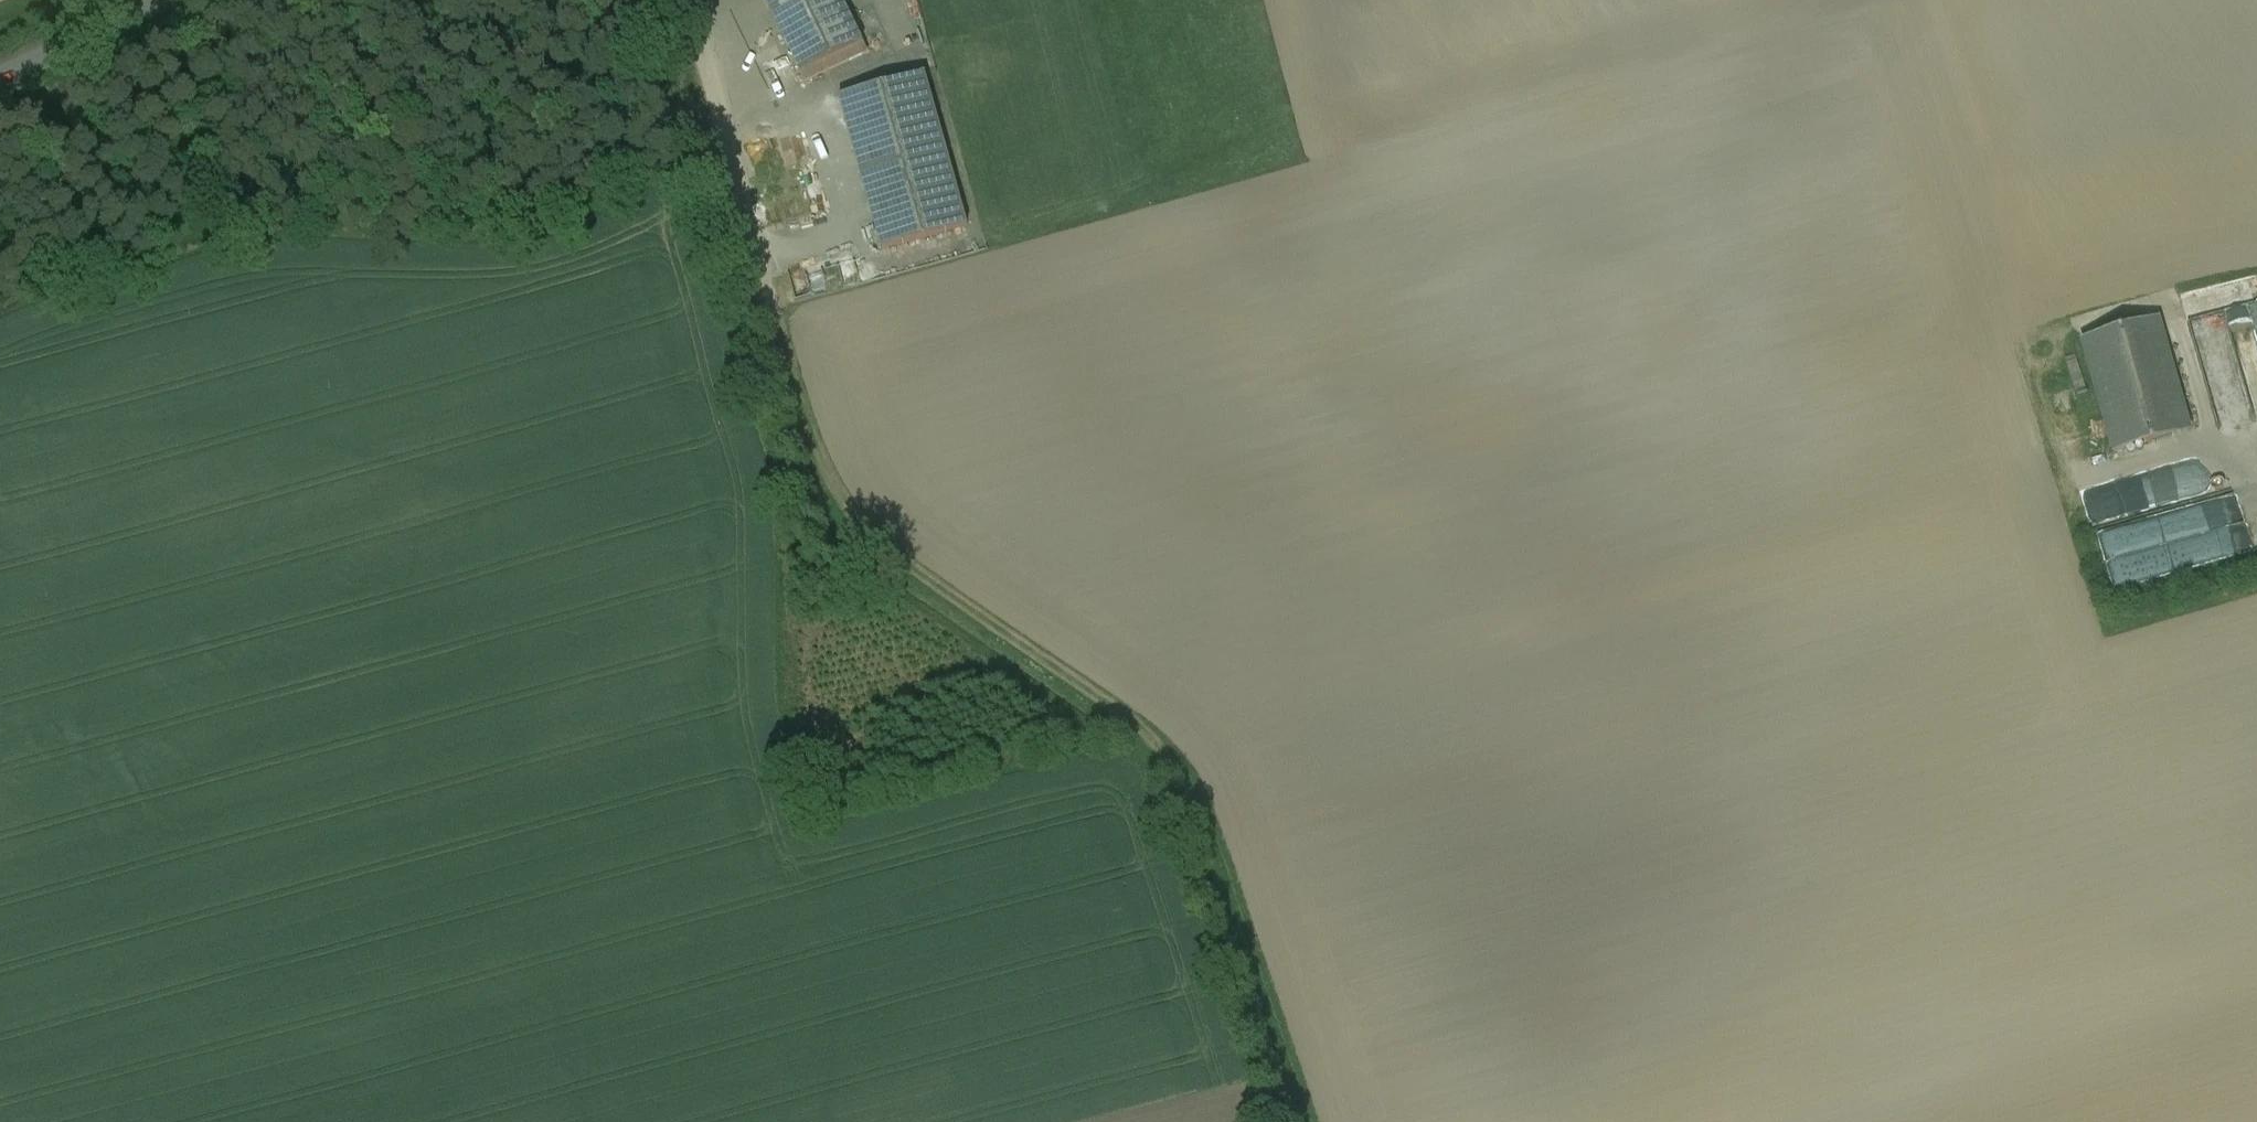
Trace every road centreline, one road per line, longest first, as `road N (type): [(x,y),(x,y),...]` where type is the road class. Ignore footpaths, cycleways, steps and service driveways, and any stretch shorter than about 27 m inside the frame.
road 1 (unclassified): [(169,0),(0,79)]

